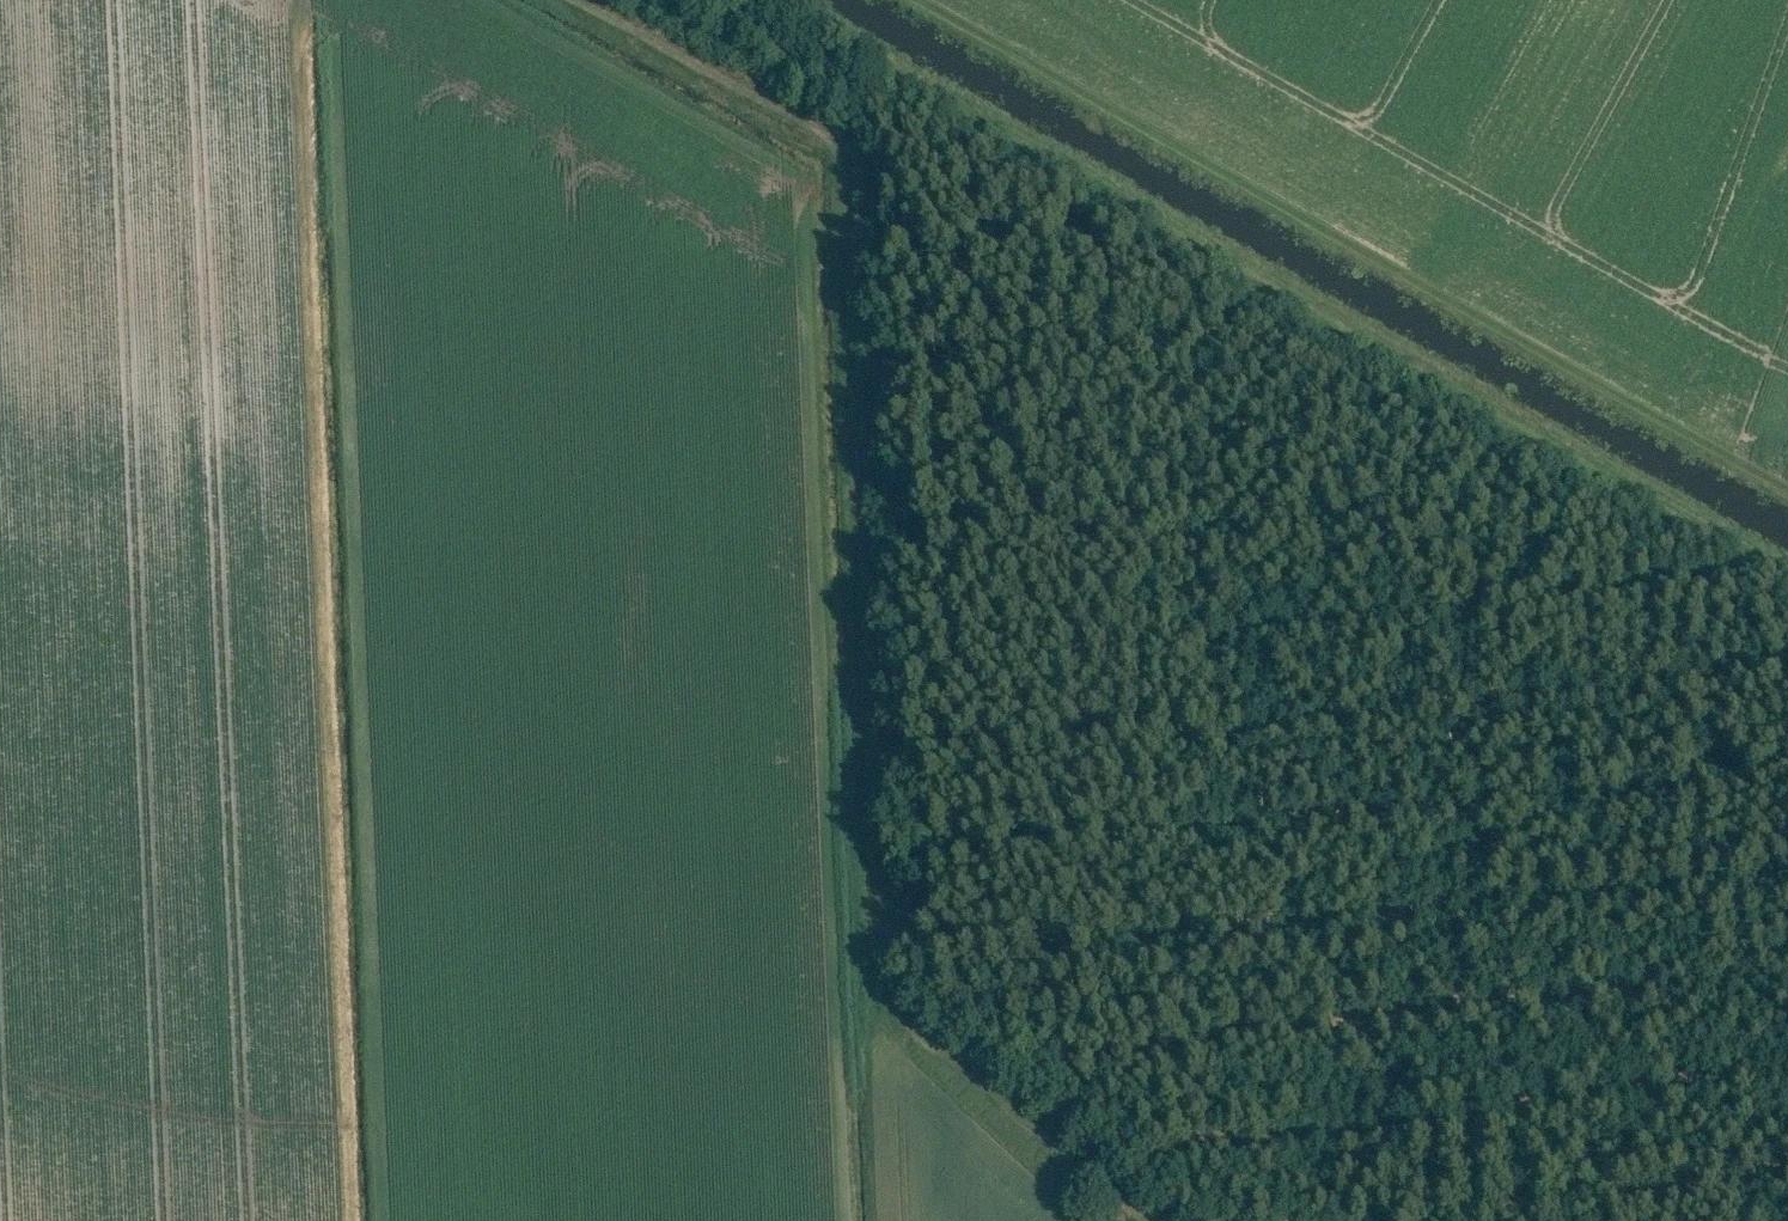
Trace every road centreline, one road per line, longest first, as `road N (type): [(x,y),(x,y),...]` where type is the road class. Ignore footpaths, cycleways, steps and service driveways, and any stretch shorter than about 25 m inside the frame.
road 1 (track): [(1787,579),(764,0)]

